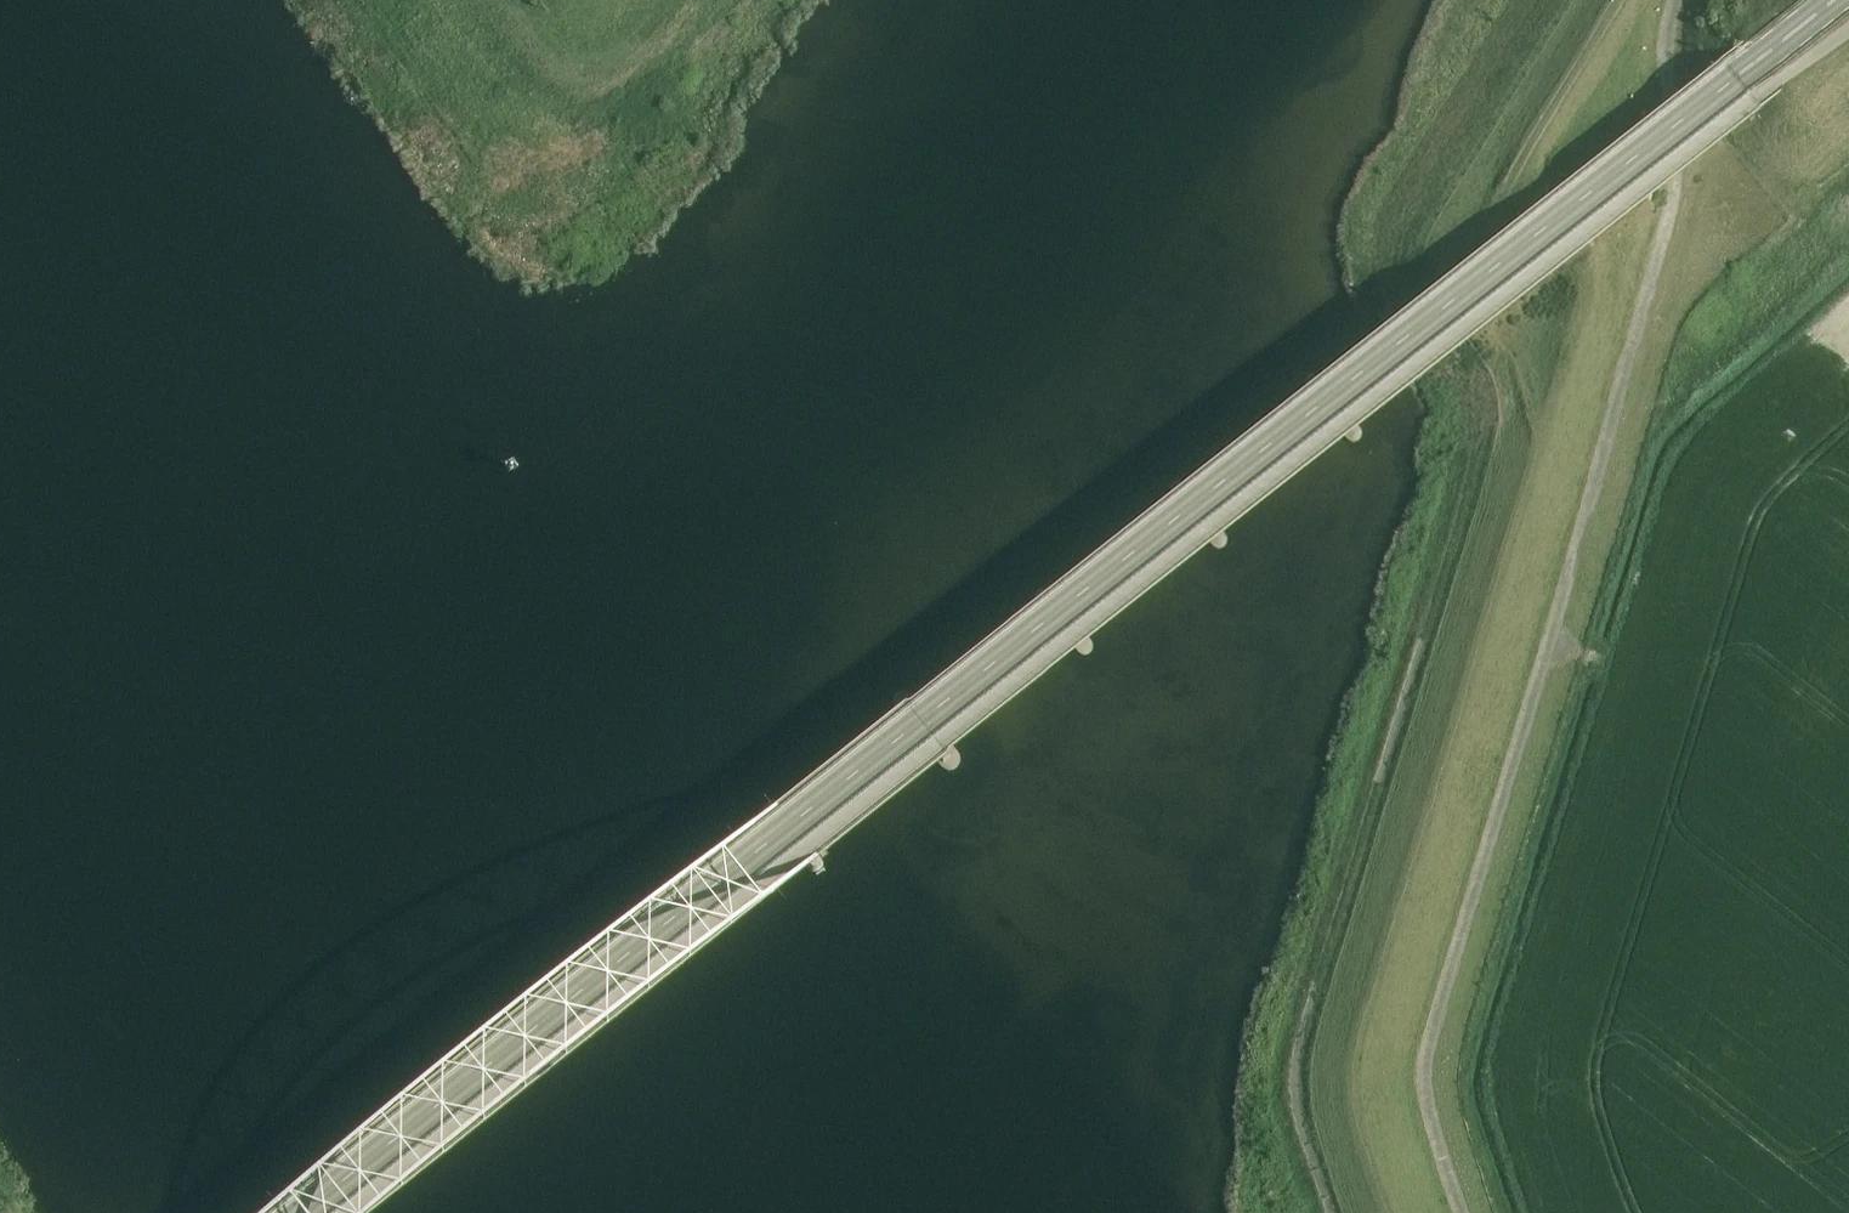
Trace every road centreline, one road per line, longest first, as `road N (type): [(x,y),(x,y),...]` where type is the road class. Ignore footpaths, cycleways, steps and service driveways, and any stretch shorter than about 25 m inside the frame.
road 1 (secondary): [(309,1212),(1834,0)]
road 2 (track): [(1676,0),(1663,57),(1672,198),(1426,1050),(1423,1085),(1461,1212)]

